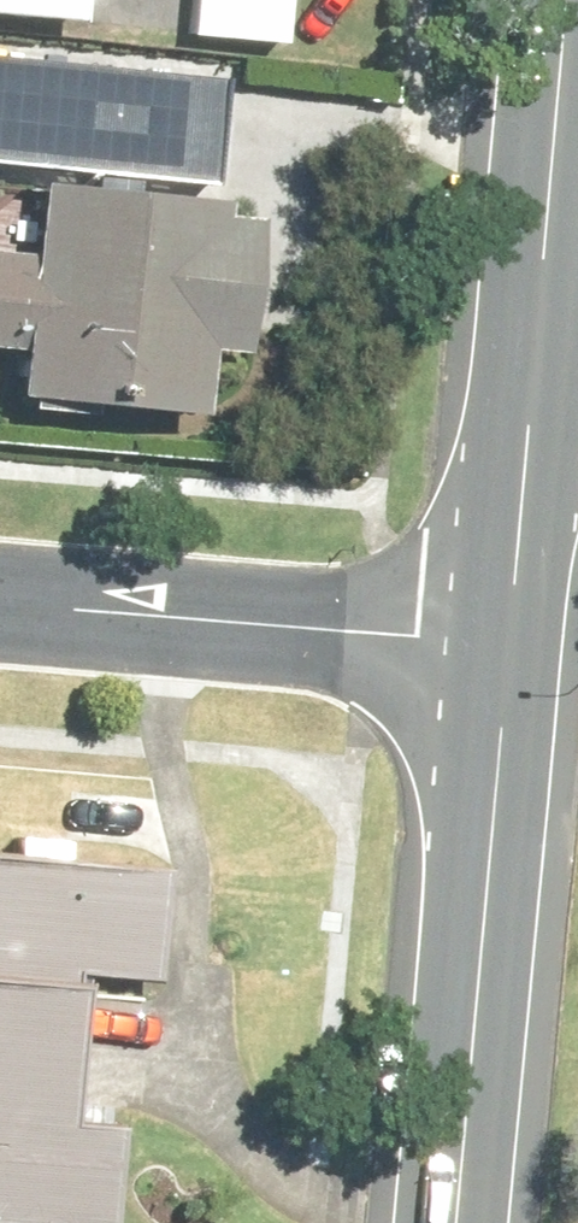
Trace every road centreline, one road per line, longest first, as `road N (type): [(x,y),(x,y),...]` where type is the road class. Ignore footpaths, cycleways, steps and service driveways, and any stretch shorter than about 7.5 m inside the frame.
road 1 (primary): [(454,1222),(506,649)]
road 2 (residential): [(0,607),(506,649)]
road 3 (primary): [(536,357),(568,0)]
road 4 (primary): [(506,649),(536,357)]

